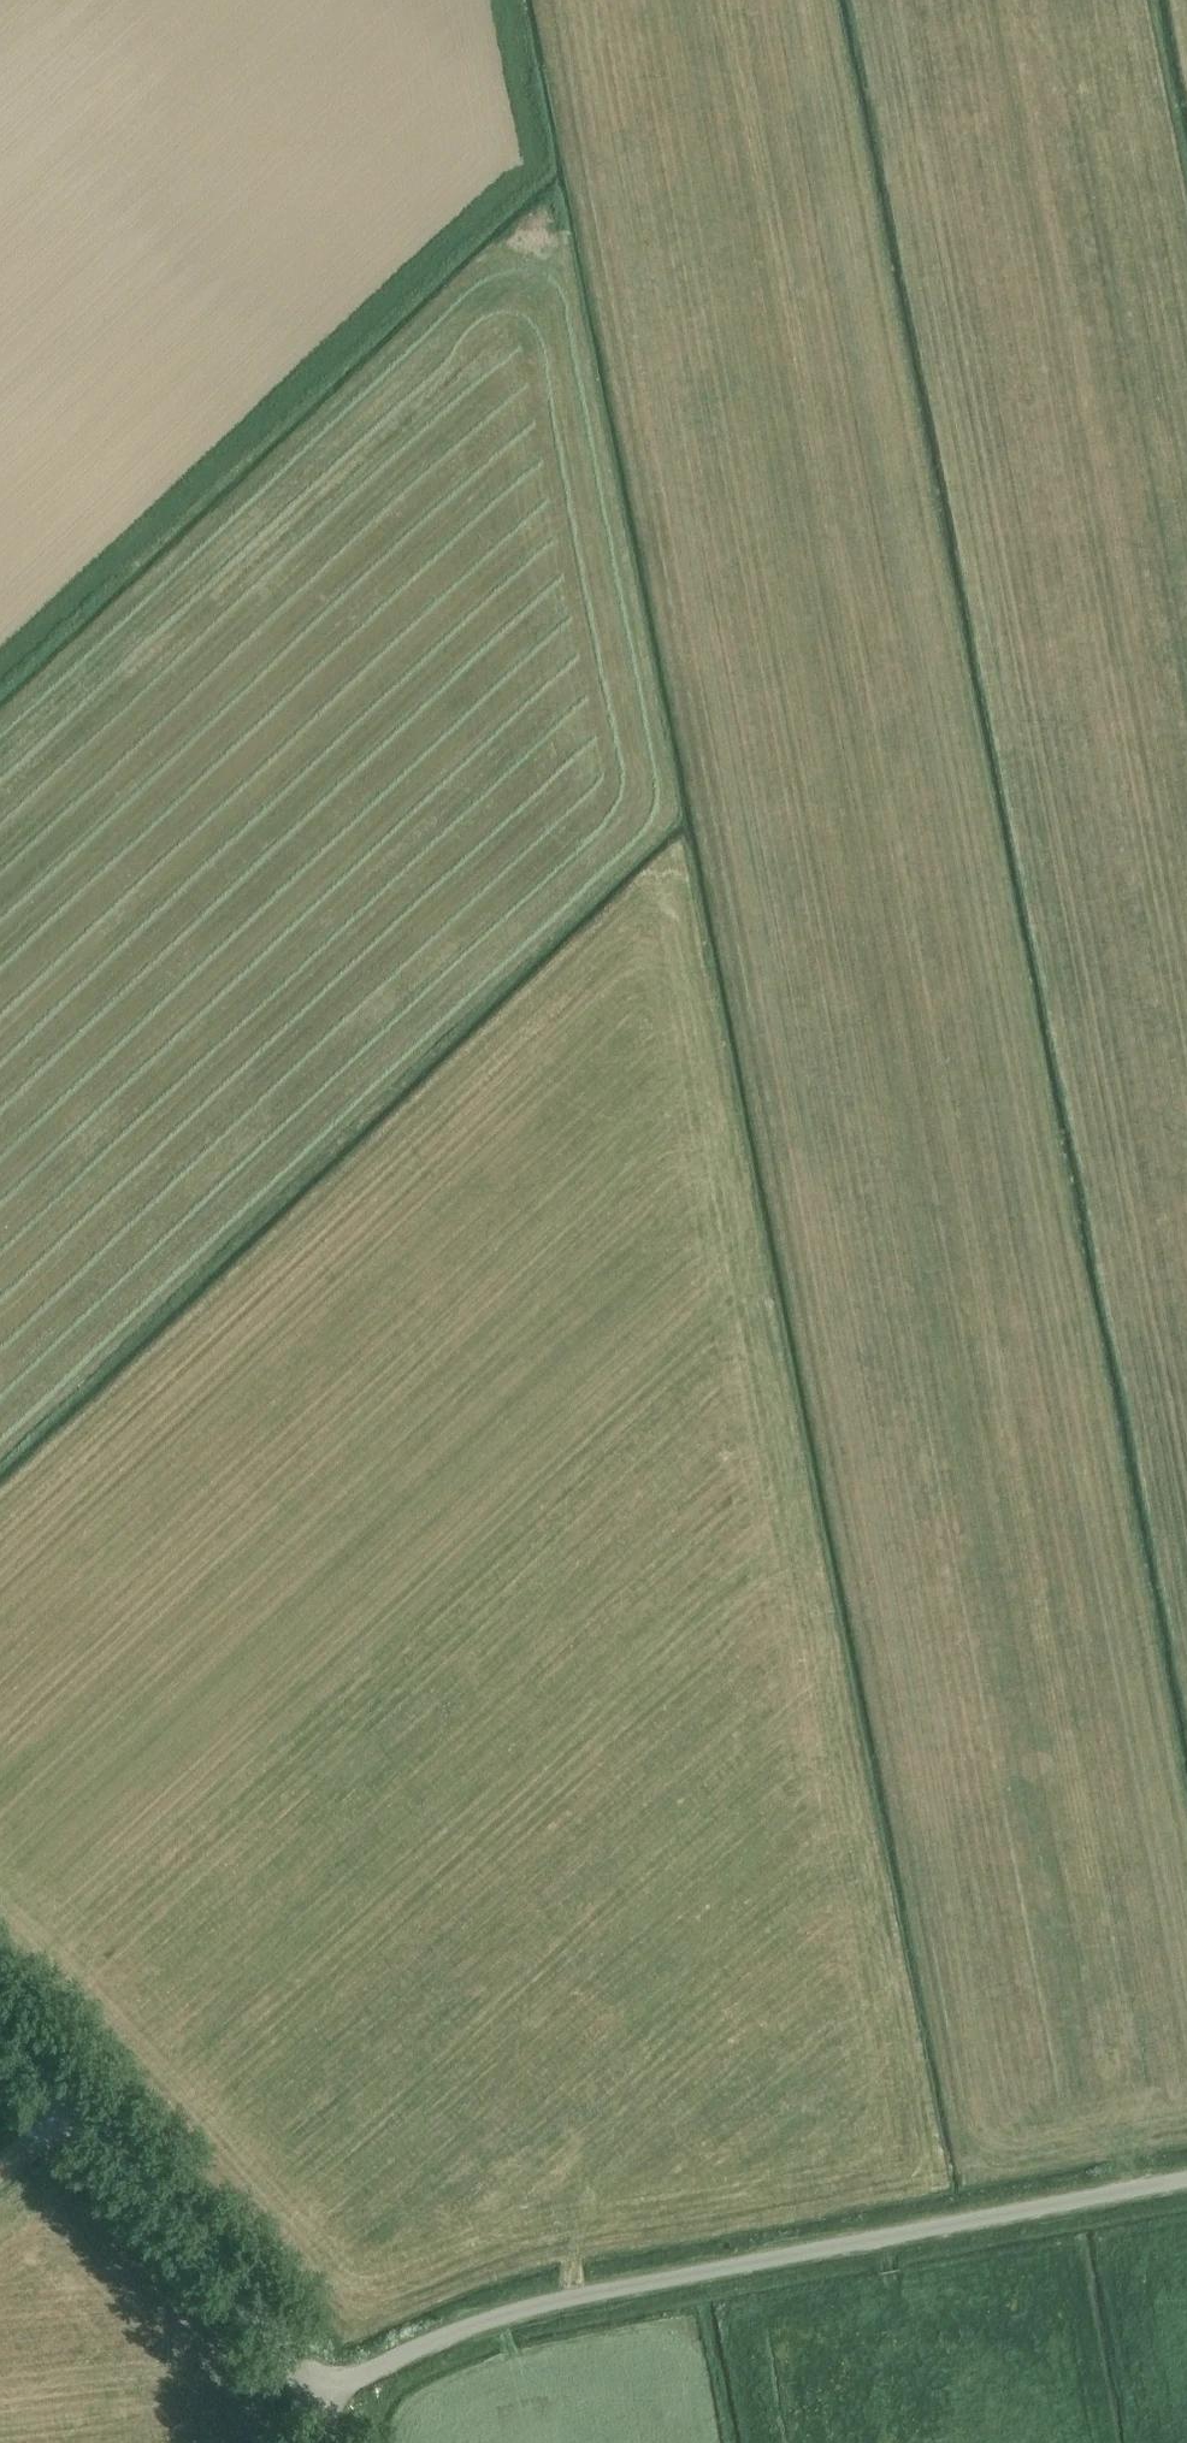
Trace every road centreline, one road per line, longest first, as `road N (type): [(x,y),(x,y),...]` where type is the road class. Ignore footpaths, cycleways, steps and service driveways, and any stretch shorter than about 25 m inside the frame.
road 1 (unclassified): [(308,2393),(550,2302),(1186,2178)]
road 2 (unclassified): [(308,2393),(230,2277),(0,2025)]

